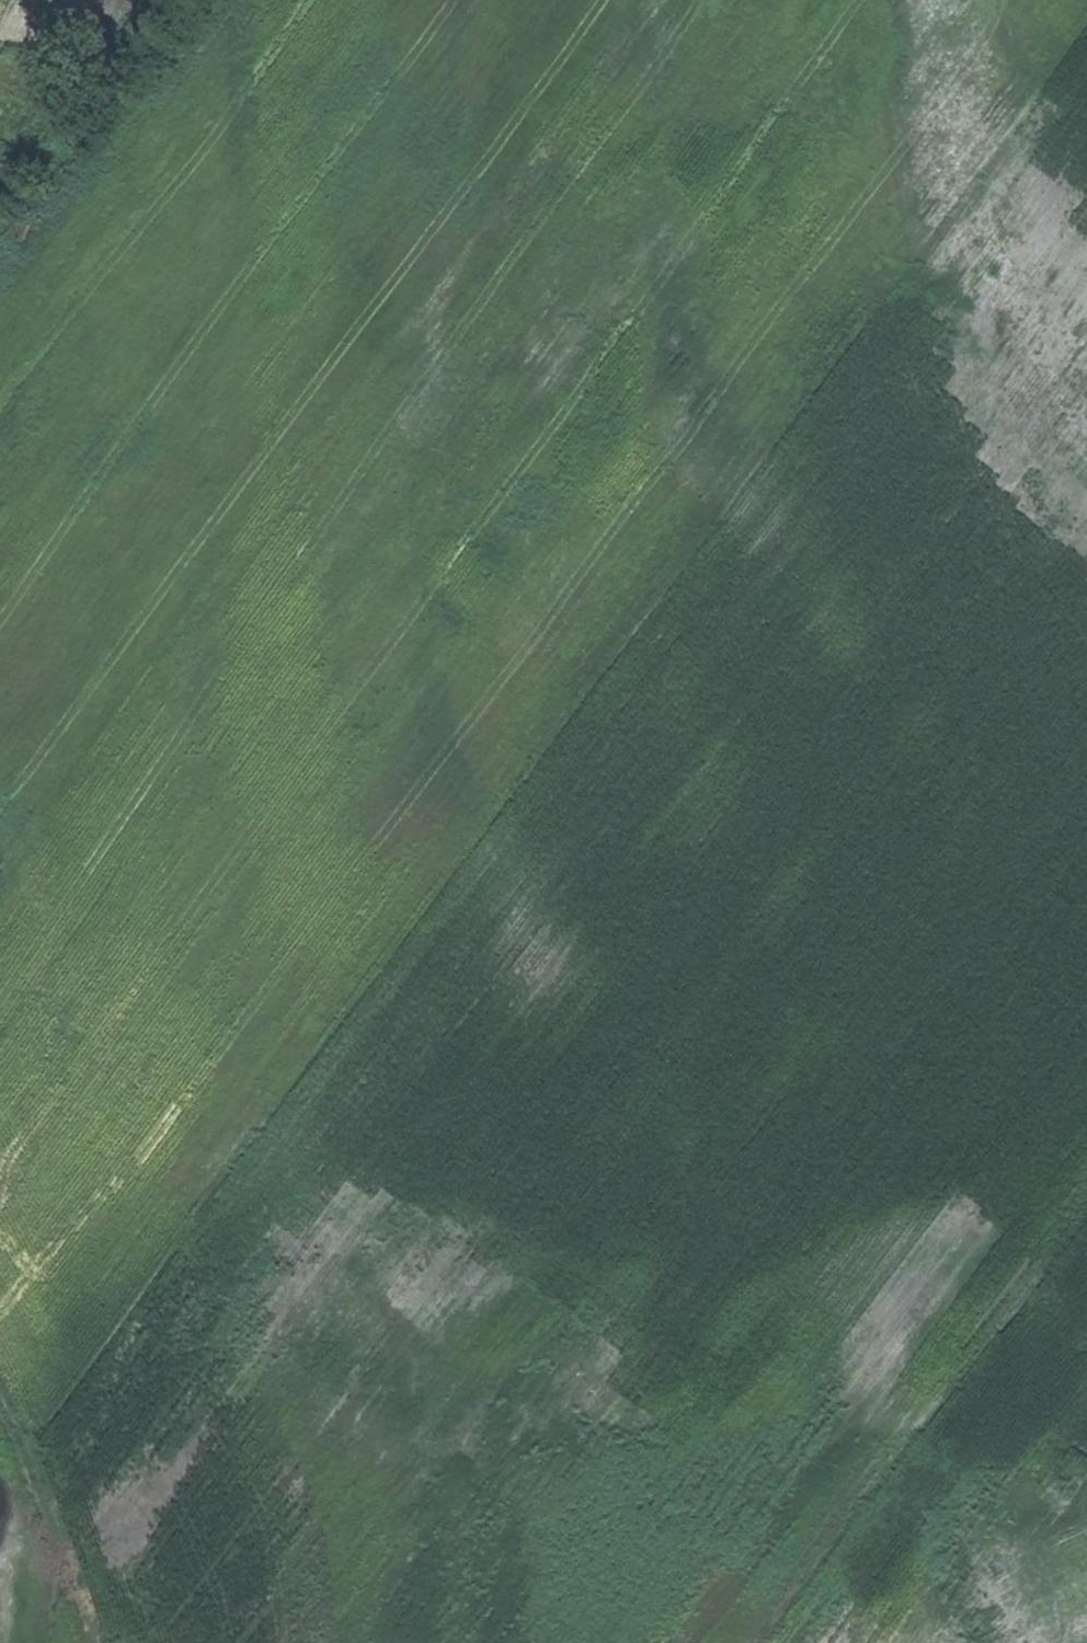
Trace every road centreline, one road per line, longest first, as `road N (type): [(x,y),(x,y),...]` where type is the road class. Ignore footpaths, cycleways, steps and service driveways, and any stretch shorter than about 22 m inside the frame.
road 1 (track): [(0,1408),(35,1481),(88,1642)]

